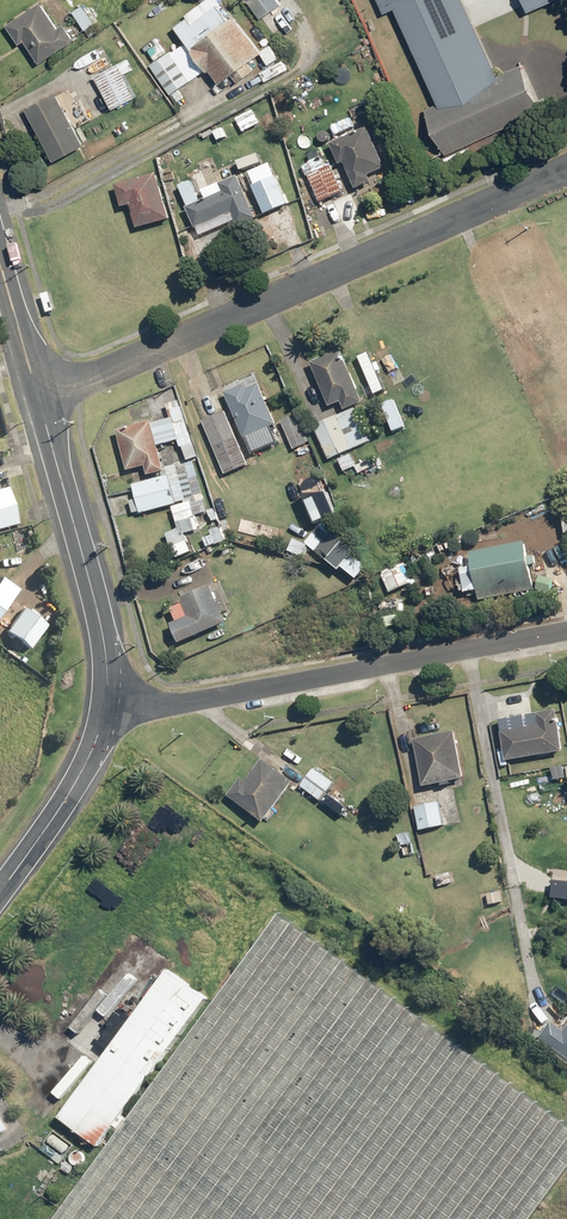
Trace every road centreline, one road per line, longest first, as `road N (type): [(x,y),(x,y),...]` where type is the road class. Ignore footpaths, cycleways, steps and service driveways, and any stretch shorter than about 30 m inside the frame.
road 1 (residential): [(566,166),(38,400)]
road 2 (residential): [(566,630),(103,710)]
road 3 (tertiary): [(38,400),(101,628),(103,710)]
road 4 (tertiary): [(103,710),(84,768),(0,892)]
road 5 (tertiary): [(0,264),(38,400)]

